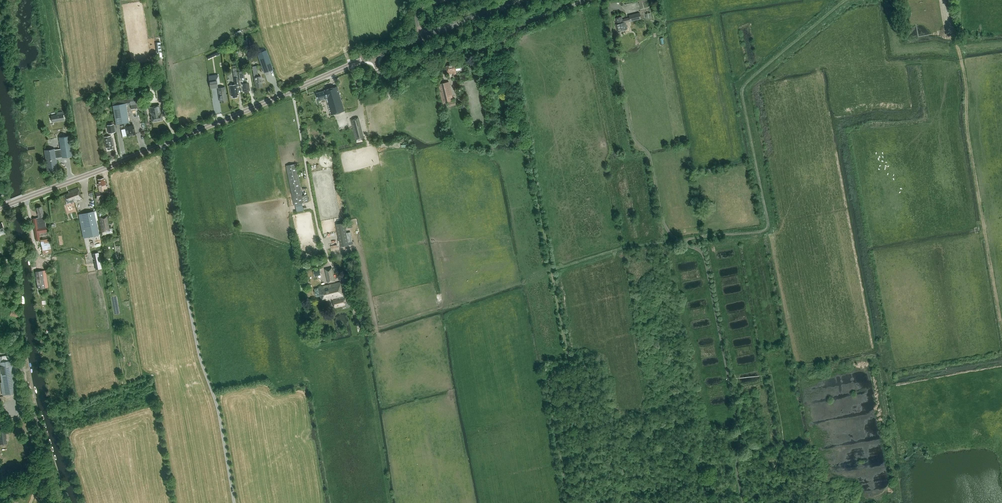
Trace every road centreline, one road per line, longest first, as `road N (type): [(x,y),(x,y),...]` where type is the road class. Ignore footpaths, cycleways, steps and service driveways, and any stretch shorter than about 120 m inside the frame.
road 1 (tertiary): [(0,209),(374,57)]
road 2 (track): [(949,0),(1001,331)]
road 3 (track): [(676,239),(664,221),(651,157),(632,132),(607,0)]
road 4 (track): [(569,502),(548,388),(568,360),(552,270)]
road 5 (track): [(552,270),(508,35)]
road 6 (unclassified): [(374,57),(382,76),(393,78),(432,53),(508,35),(581,0)]
road 7 (unclassified): [(0,338),(19,348),(62,502)]
road 8 (track): [(730,379),(703,253),(676,239)]
road 9 (tertiary): [(374,57),(518,0)]
road 10 (track): [(745,502),(730,379)]

